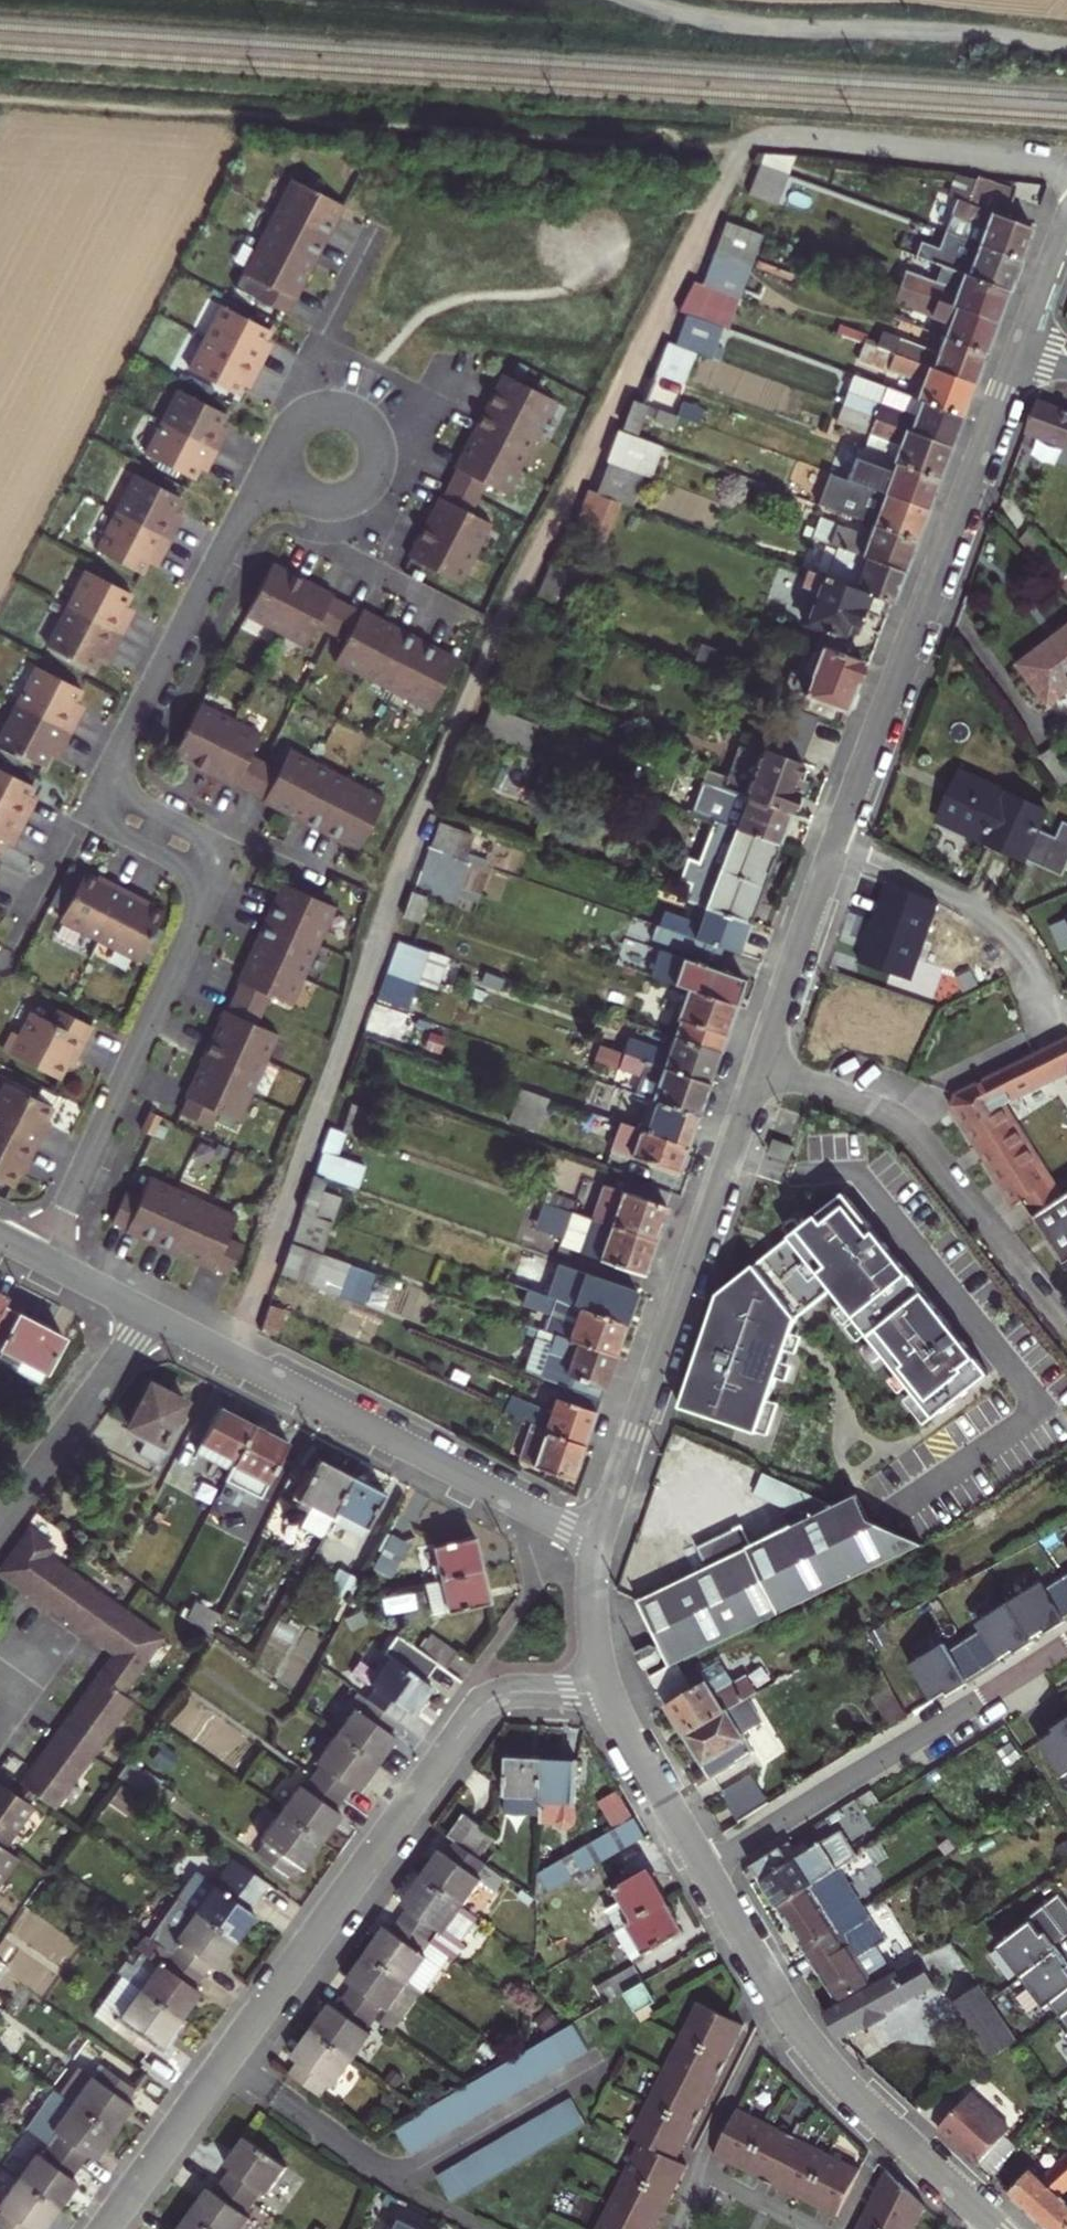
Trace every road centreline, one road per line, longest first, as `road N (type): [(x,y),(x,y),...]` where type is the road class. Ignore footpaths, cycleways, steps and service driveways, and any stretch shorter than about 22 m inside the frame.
road 1 (residential): [(259,479),(110,774),(114,795),(132,810),(203,843),(219,882),(42,1260)]
road 2 (residential): [(106,2228),(480,1707),(518,1690),(608,1694)]
road 3 (residential): [(597,1547),(834,849)]
road 4 (residential): [(834,849),(1017,346)]
road 5 (residential): [(597,1547),(147,1315)]
road 6 (residential): [(1001,2228),(805,2038),(705,1870)]
road 7 (track): [(627,0),(732,27),(1066,47)]
road 8 (residential): [(1066,1643),(705,1870)]
road 9 (residential): [(834,849),(989,924),(1049,1027)]
road 10 (residential): [(259,479),(298,497),(330,500),(357,490),(371,471),(370,437),(346,411),(320,410),(285,430)]
road 11 (residential): [(147,1315),(0,1532)]
road 12 (residential): [(705,1870),(608,1694)]
road 13 (residential): [(608,1694),(592,1603),(597,1547)]
road 14 (residential): [(1066,216),(1017,346)]

